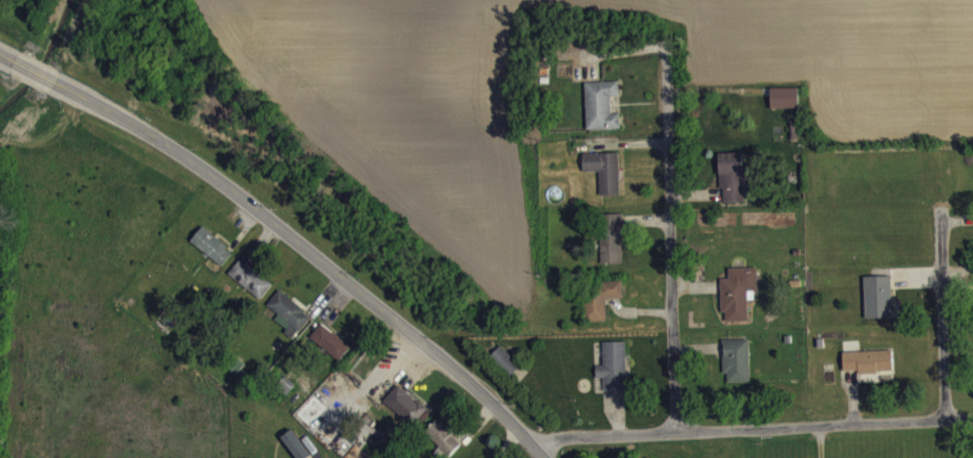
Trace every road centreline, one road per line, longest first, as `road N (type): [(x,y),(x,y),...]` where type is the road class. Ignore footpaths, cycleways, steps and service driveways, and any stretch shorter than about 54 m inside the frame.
road 1 (tertiary): [(55,81),(216,177),(543,457)]
road 2 (residential): [(529,440),(972,417)]
road 3 (residential): [(657,50),(676,431)]
road 4 (residential): [(940,207),(945,418)]

